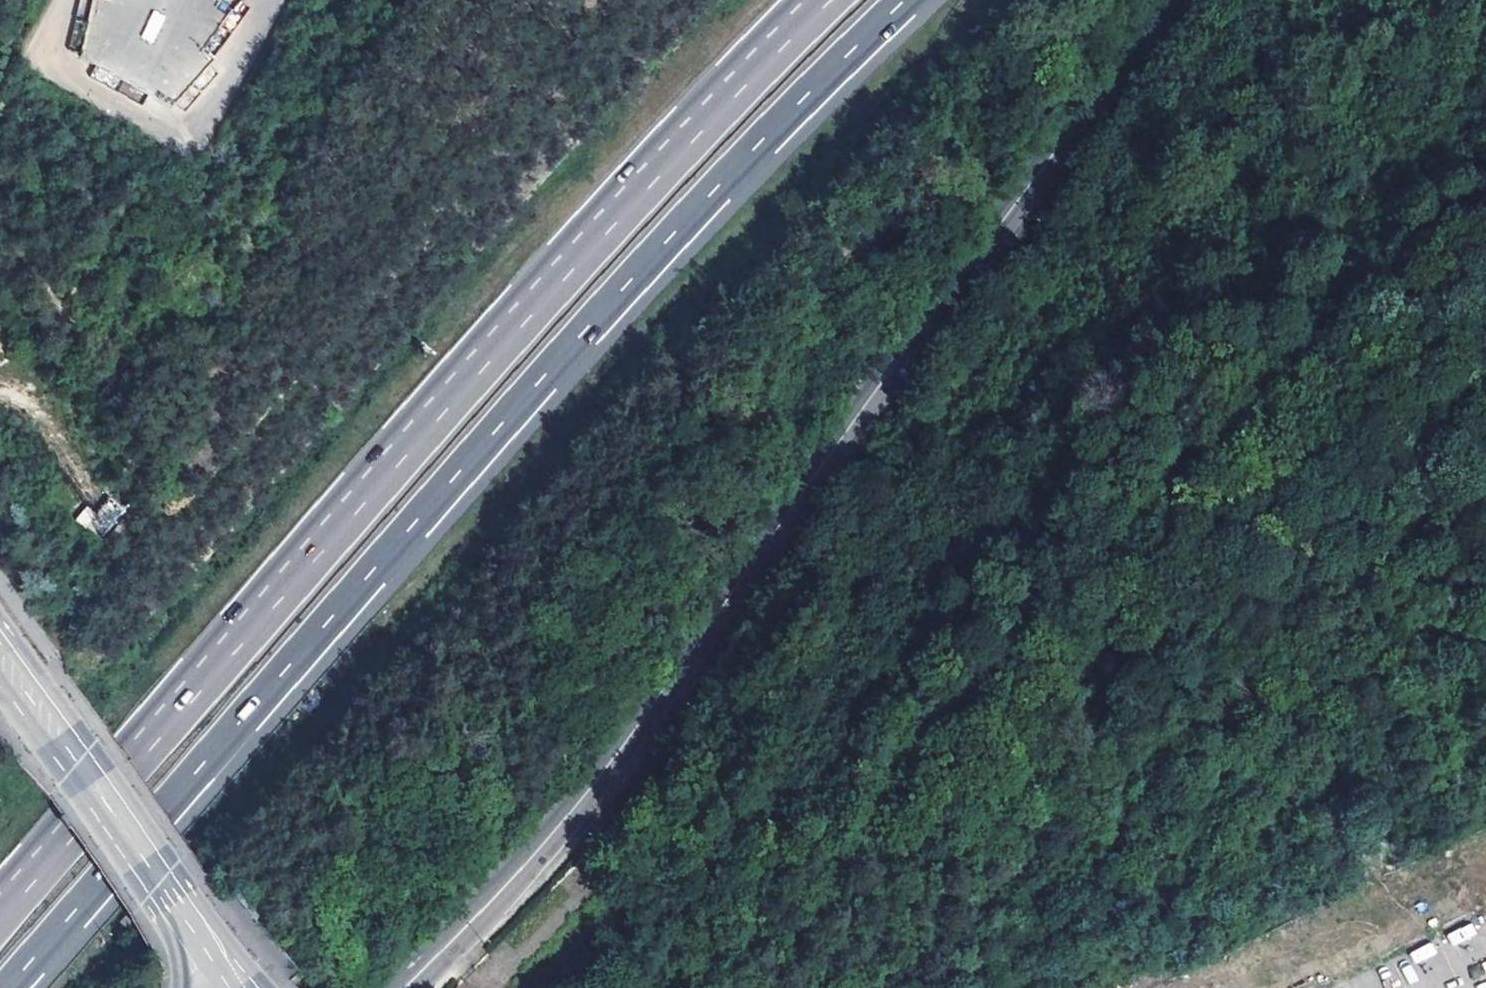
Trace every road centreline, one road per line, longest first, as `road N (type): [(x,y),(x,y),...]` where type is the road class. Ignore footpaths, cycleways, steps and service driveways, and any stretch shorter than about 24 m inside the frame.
road 1 (motorway): [(9,987),(622,289),(905,0)]
road 2 (tertiary): [(1194,0),(594,786),(406,987)]
road 3 (motorway): [(820,0),(448,391),(0,902)]
road 4 (residential): [(224,973),(31,703)]

